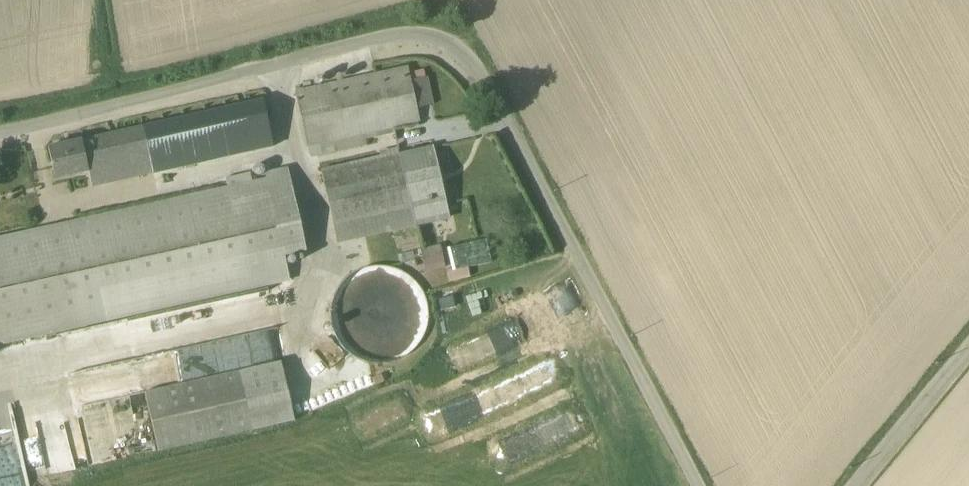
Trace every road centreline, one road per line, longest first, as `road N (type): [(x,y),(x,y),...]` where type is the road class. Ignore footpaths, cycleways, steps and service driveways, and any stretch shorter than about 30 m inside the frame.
road 1 (unclassified): [(698,485),(485,81),(461,50),(410,33),(370,39),(0,135)]
road 2 (unclassified): [(968,346),(854,485)]

